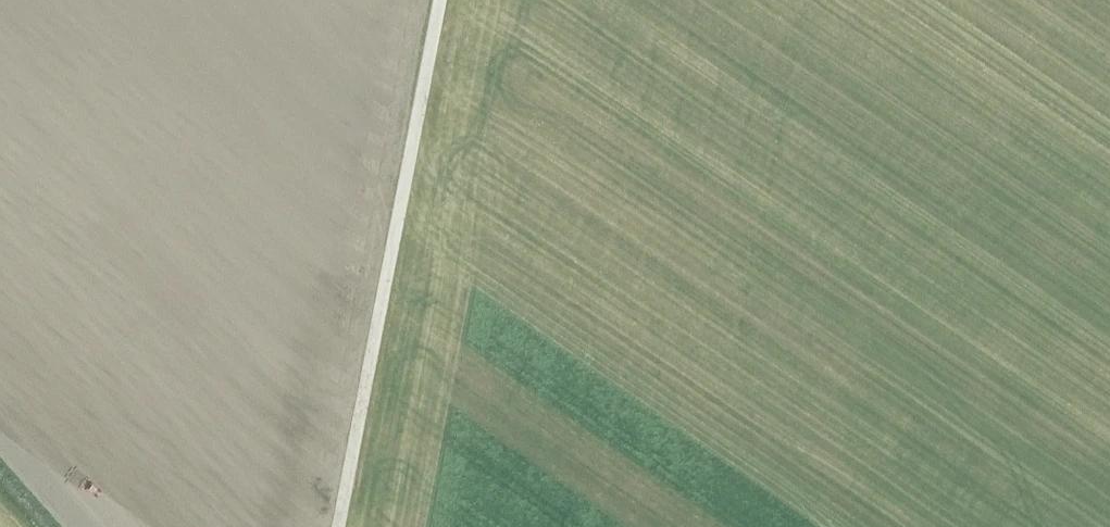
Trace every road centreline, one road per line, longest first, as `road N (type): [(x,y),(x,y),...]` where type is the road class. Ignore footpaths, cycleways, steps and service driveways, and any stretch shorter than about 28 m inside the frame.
road 1 (track): [(440,0),(338,526)]

